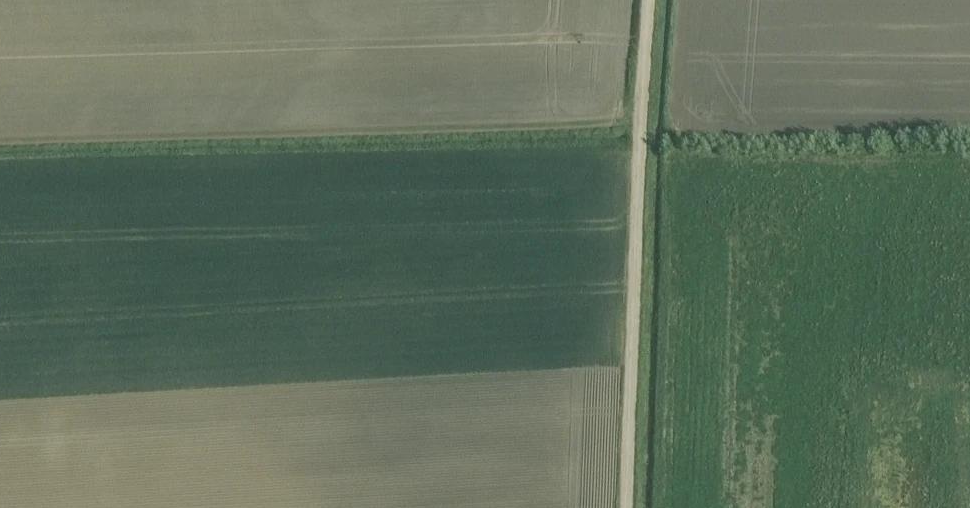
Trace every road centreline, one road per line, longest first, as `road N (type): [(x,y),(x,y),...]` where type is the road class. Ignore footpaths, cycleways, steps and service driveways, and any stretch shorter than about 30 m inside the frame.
road 1 (track): [(652,0),(627,507)]

